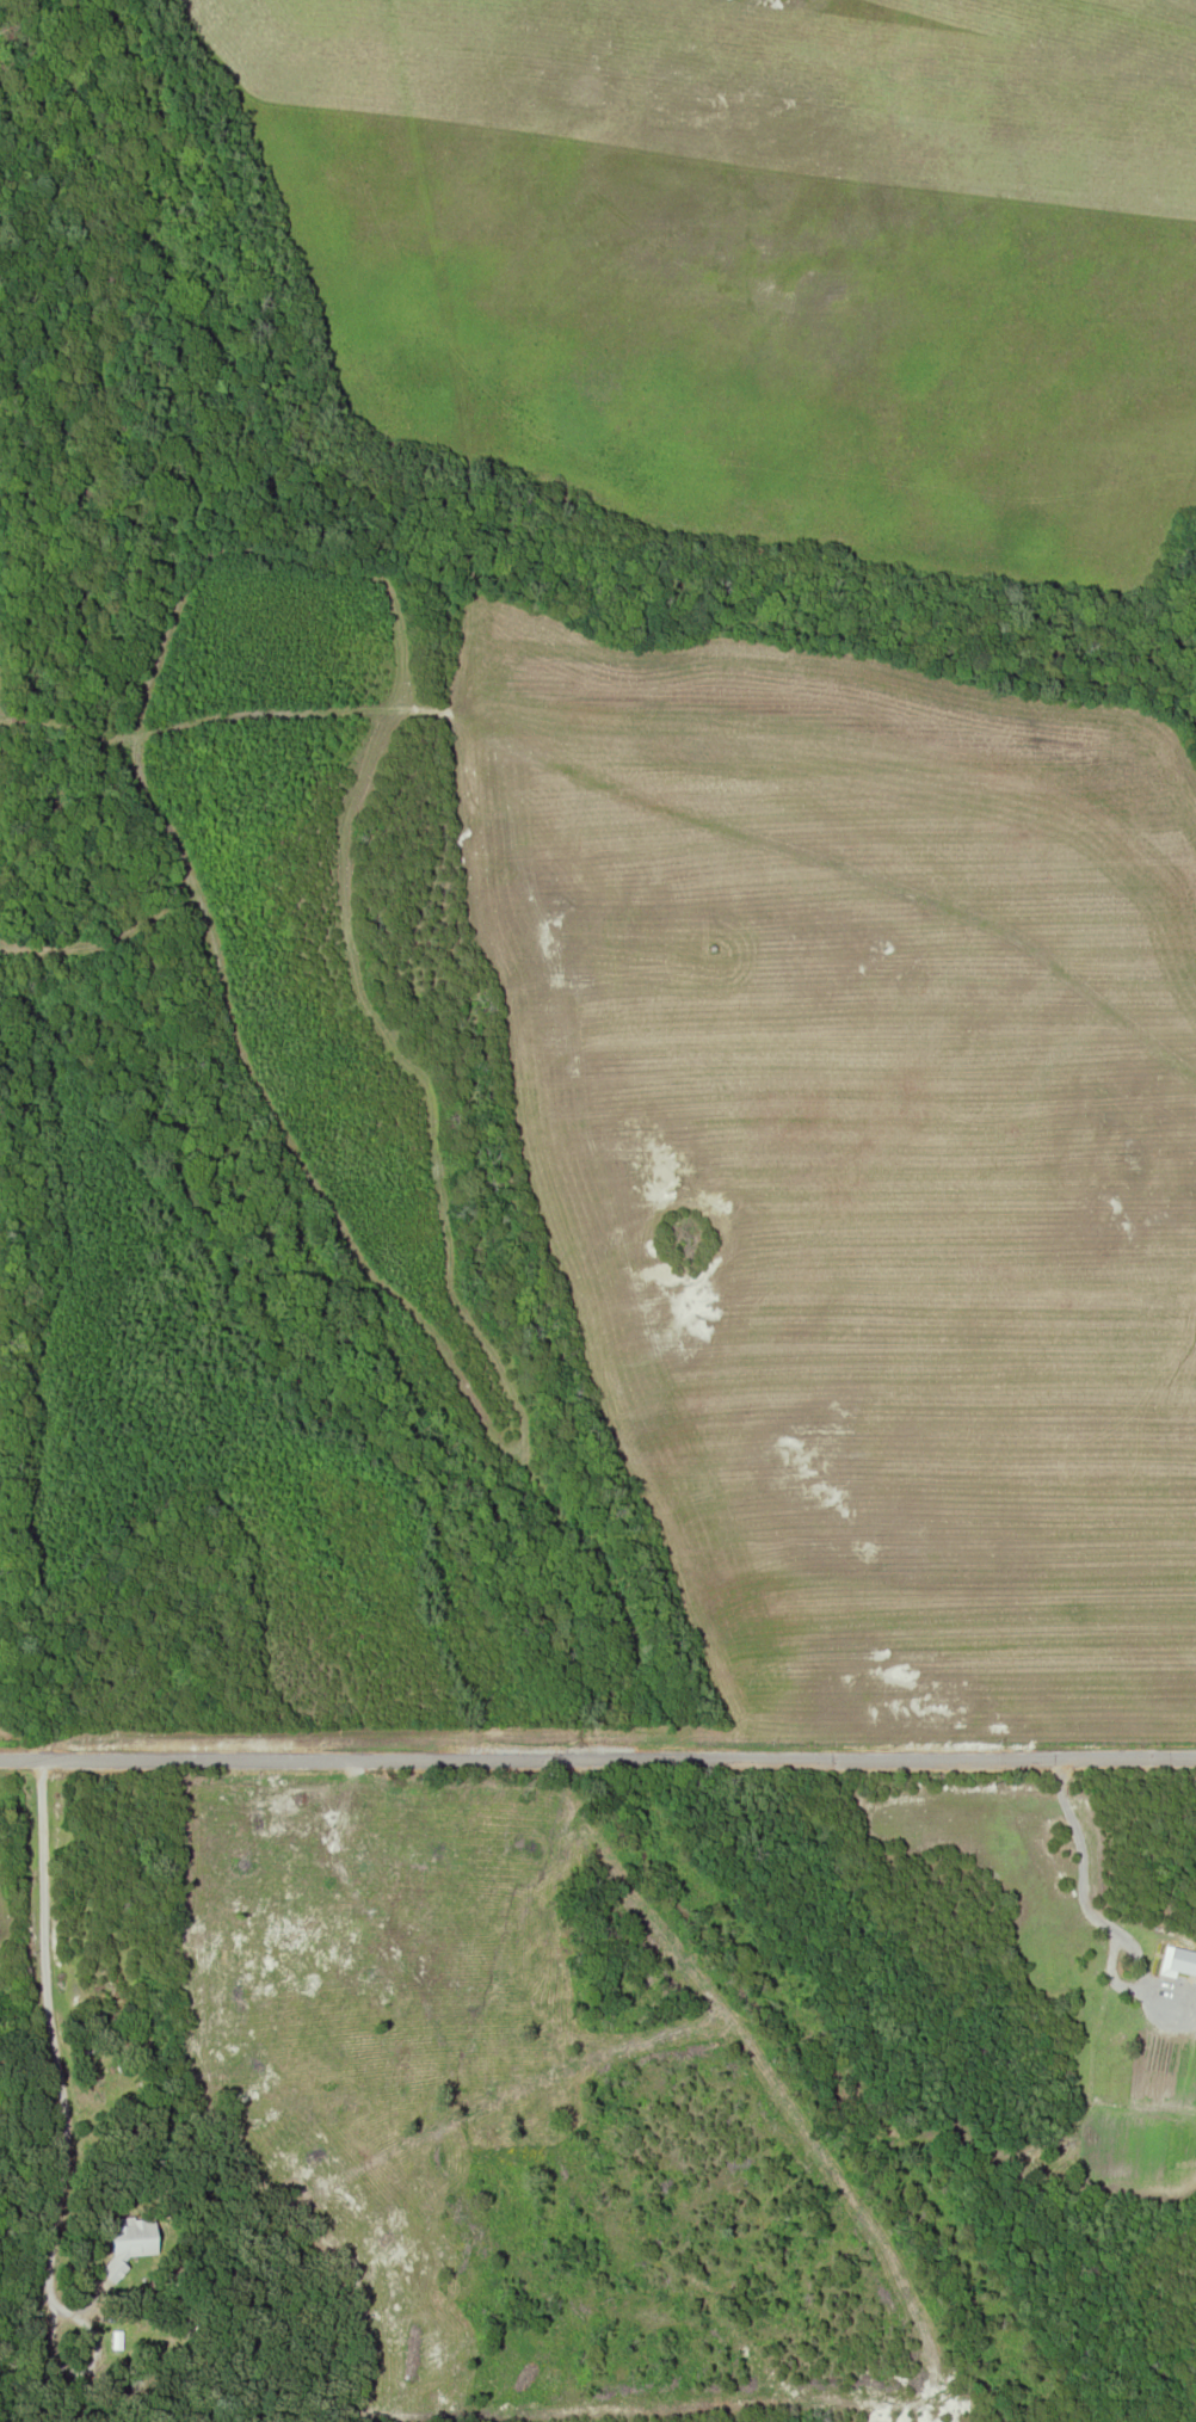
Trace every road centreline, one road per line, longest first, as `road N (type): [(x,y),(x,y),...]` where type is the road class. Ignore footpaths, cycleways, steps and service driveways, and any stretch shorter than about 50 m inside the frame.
road 1 (residential): [(1195,1743),(0,1750)]

